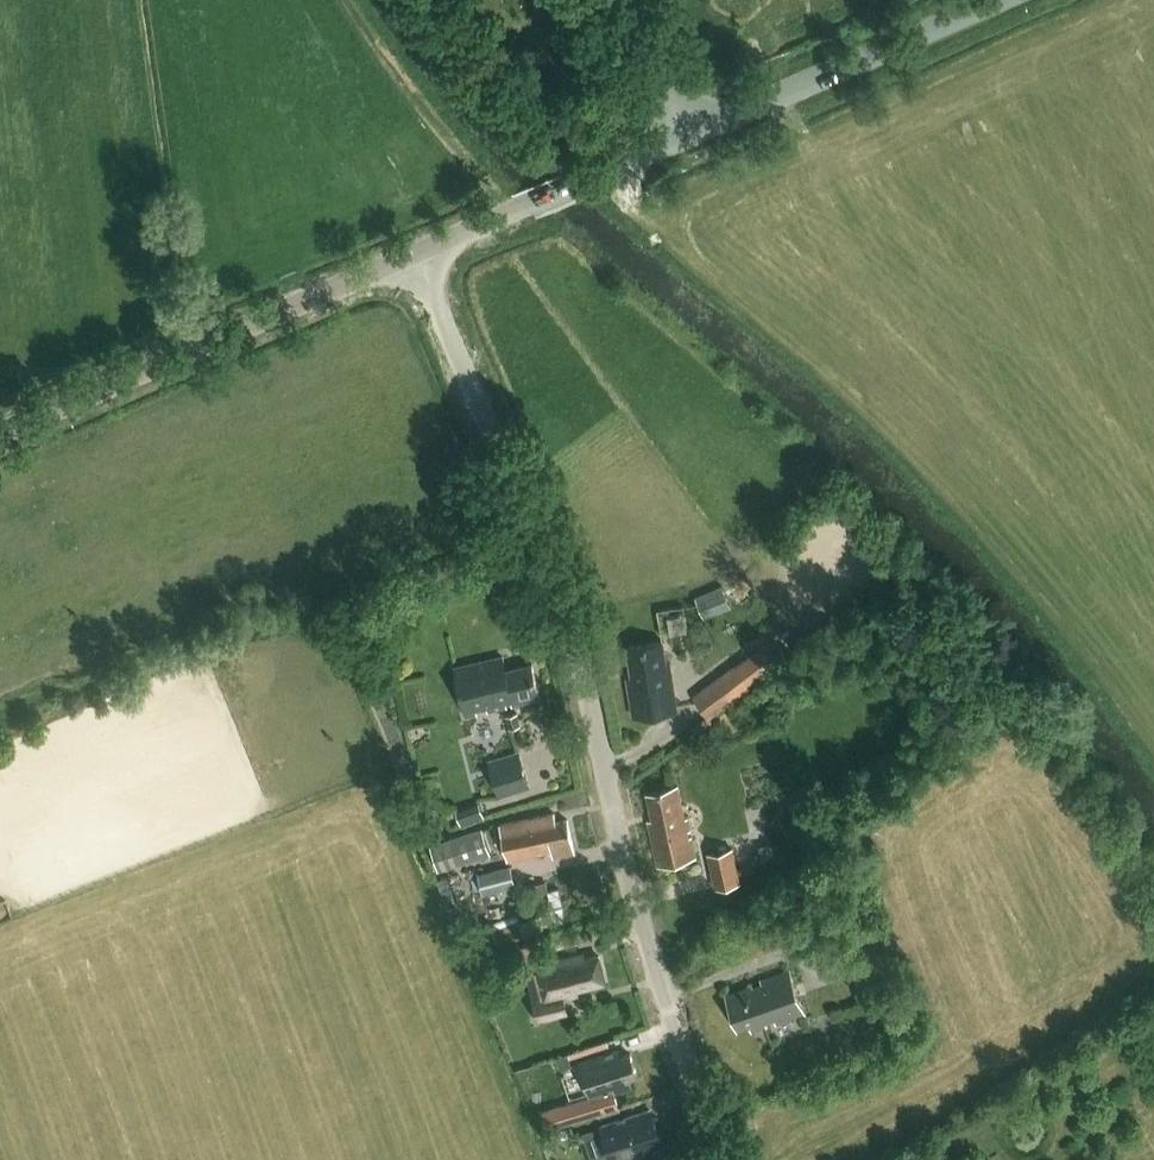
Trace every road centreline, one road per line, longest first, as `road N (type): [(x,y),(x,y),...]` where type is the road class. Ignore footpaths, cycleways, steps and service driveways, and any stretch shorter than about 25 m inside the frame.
road 1 (unclassified): [(723,1159),(636,897),(588,681),(561,602),(417,255)]
road 2 (tertiary): [(0,434),(417,255)]
road 3 (tertiary): [(690,132),(998,0)]
road 4 (tertiary): [(417,255),(690,132)]
road 5 (unclassified): [(690,132),(632,0)]

